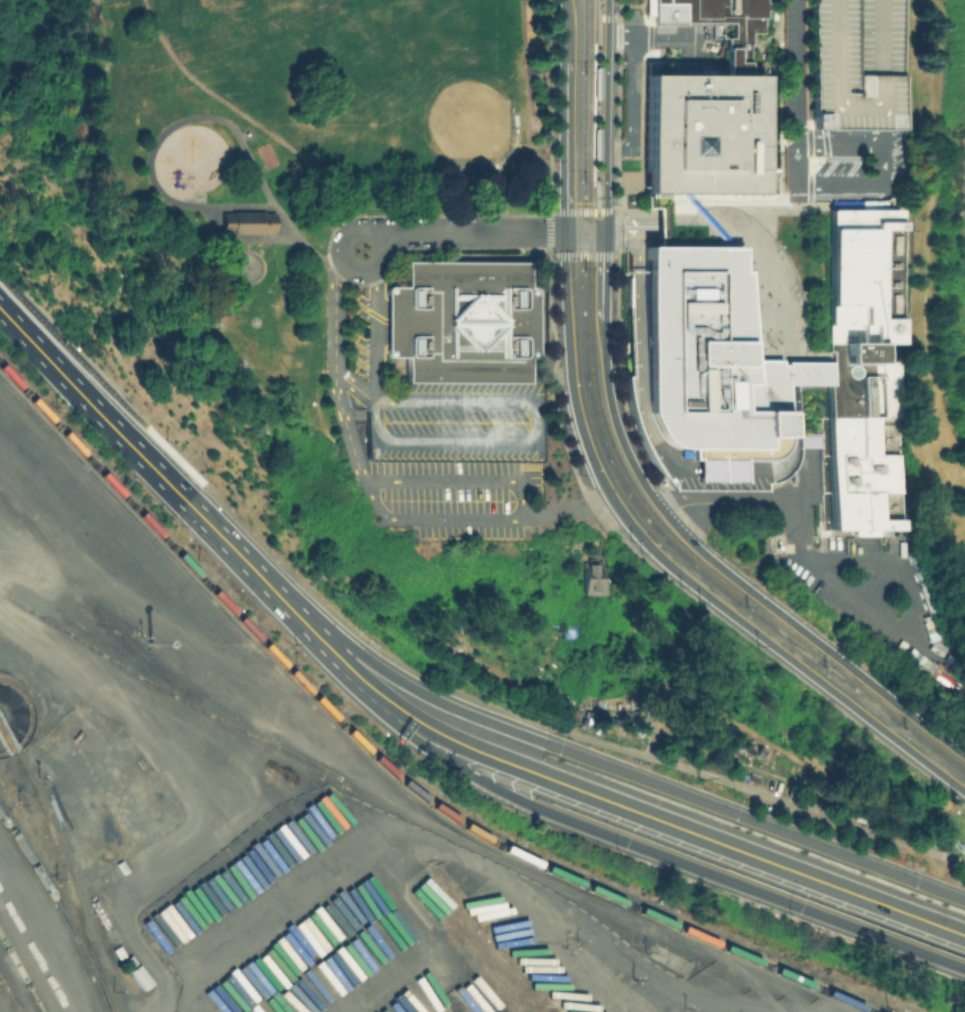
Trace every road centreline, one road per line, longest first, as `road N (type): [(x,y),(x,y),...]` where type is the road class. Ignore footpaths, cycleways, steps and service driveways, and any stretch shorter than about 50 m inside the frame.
road 1 (secondary): [(566,230),(576,407),(598,473),(636,533),(964,792)]
road 2 (motorway): [(964,901),(471,714),(308,627)]
road 3 (secondary): [(346,664),(459,742),(964,936)]
road 4 (motorway): [(470,775),(964,969)]
road 5 (secondary): [(964,753),(707,556),(667,515)]
road 6 (primary): [(308,627),(108,416)]
road 7 (secondary): [(606,231),(609,0)]
road 8 (residential): [(606,231),(403,230),(382,241)]
road 9 (secondary): [(667,515),(614,414),(603,317)]
road 10 (residential): [(797,188),(798,0)]
road 11 (secondary): [(567,61),(566,230)]
road 12 (motorway): [(346,664),(389,721),(470,775)]
road 13 (primary): [(108,416),(0,303)]
road 14 (residential): [(379,236),(363,227),(346,232),(337,250),(342,264),(354,273),(375,269),(384,249),(379,236)]

